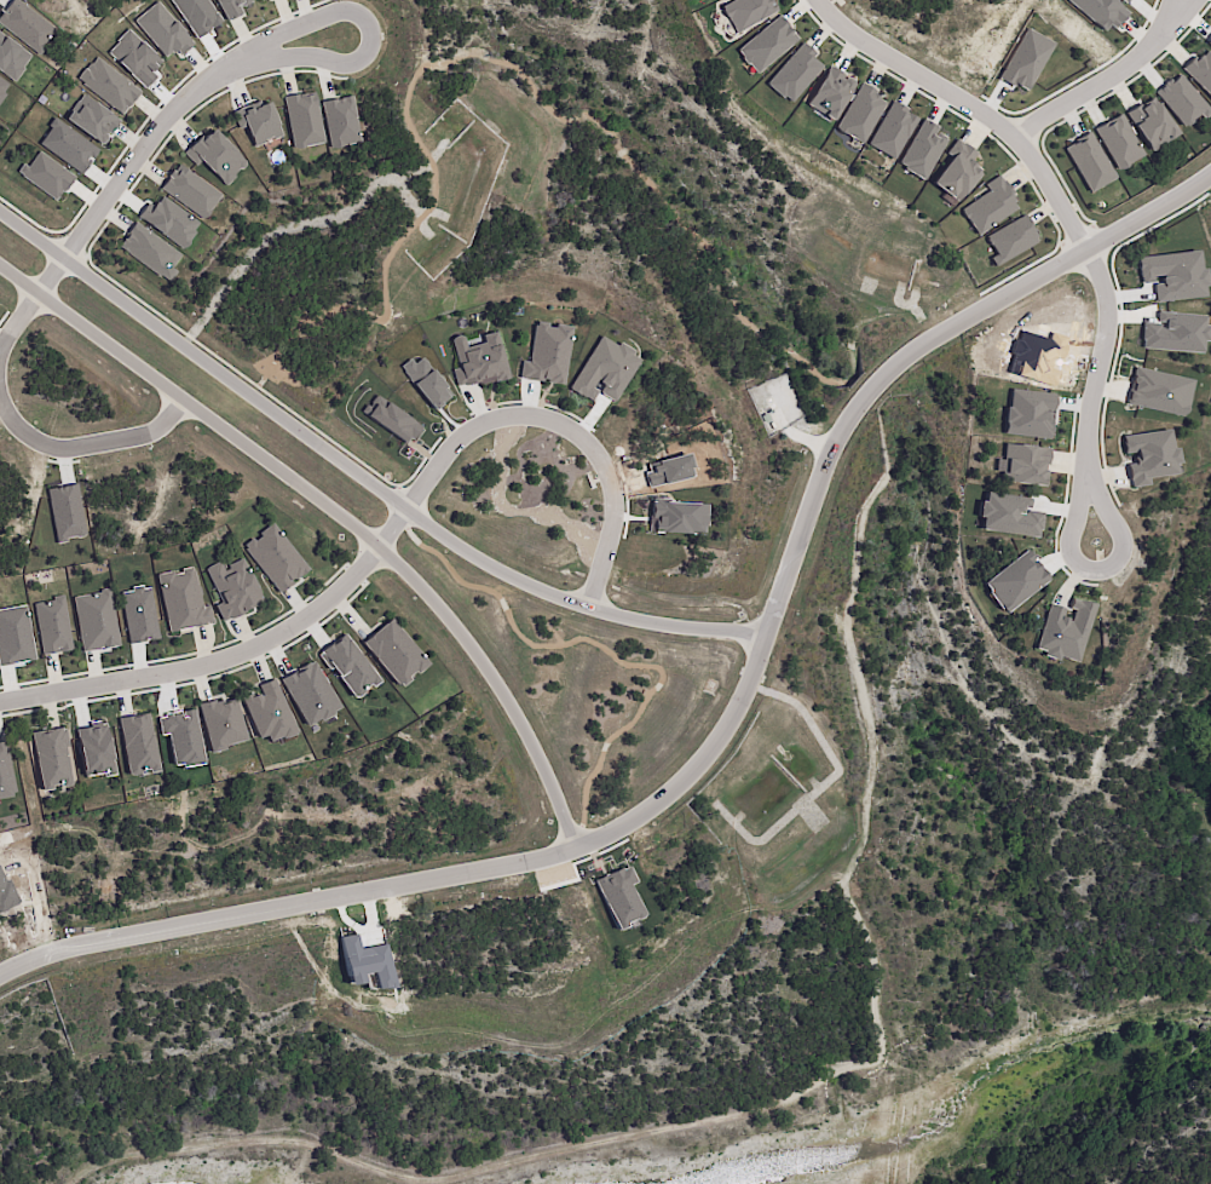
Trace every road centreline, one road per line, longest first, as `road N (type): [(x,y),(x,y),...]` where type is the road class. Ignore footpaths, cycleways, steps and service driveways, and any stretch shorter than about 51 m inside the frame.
road 1 (residential): [(1210,175),(979,306),(876,383),(841,426),(818,476),(745,691),(717,745),(628,821),(511,866),(109,939),(0,973)]
road 2 (residential): [(766,633),(642,622),(590,608),(452,545),(0,212)]
road 3 (residential): [(127,437),(74,446),(27,431),(4,379),(5,334),(208,73),(244,58),(359,62),(373,30),(361,11),(344,10),(244,58)]
road 4 (residential): [(0,266),(379,545),(489,672),(524,728),(576,844)]
road 5 (residential): [(812,0),(911,73),(970,102),(1042,171),(1105,286),(1108,317),(1086,462)]
road 6 (residential): [(0,699),(166,673),(282,632),(364,565),(405,508)]
road 7 (residential): [(405,508),(480,423),(508,410),(560,418),(604,462),(613,492),(590,608)]
road 8 (residential): [(1086,462),(1067,548),(1074,565),(1108,571),(1119,559),(1120,539),(1086,462)]
road 9 (residential): [(1013,139),(1129,62),(1165,27)]

